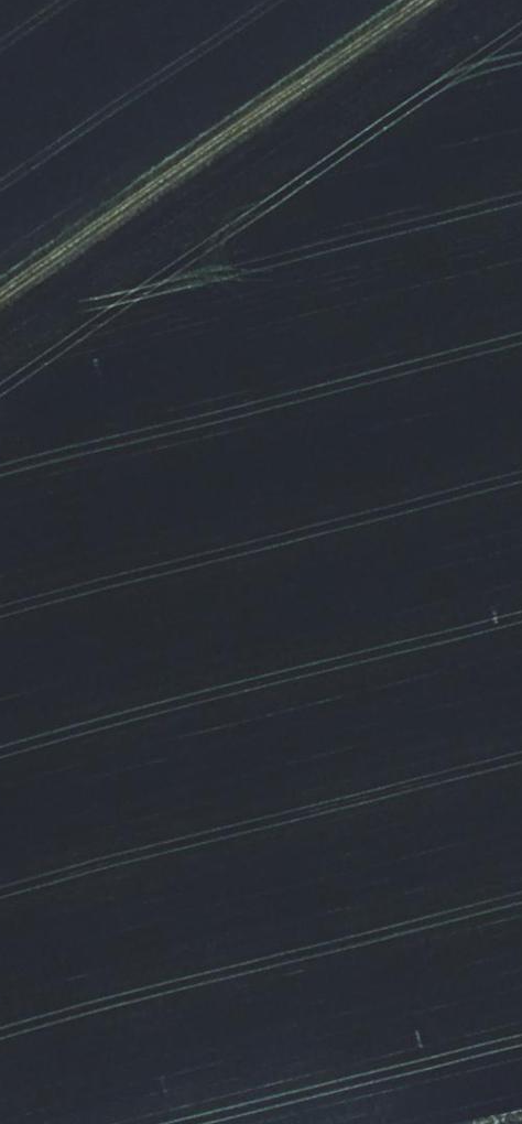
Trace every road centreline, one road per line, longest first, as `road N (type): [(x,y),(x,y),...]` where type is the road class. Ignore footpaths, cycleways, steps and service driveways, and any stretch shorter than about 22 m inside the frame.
road 1 (track): [(424,0),(0,295)]

